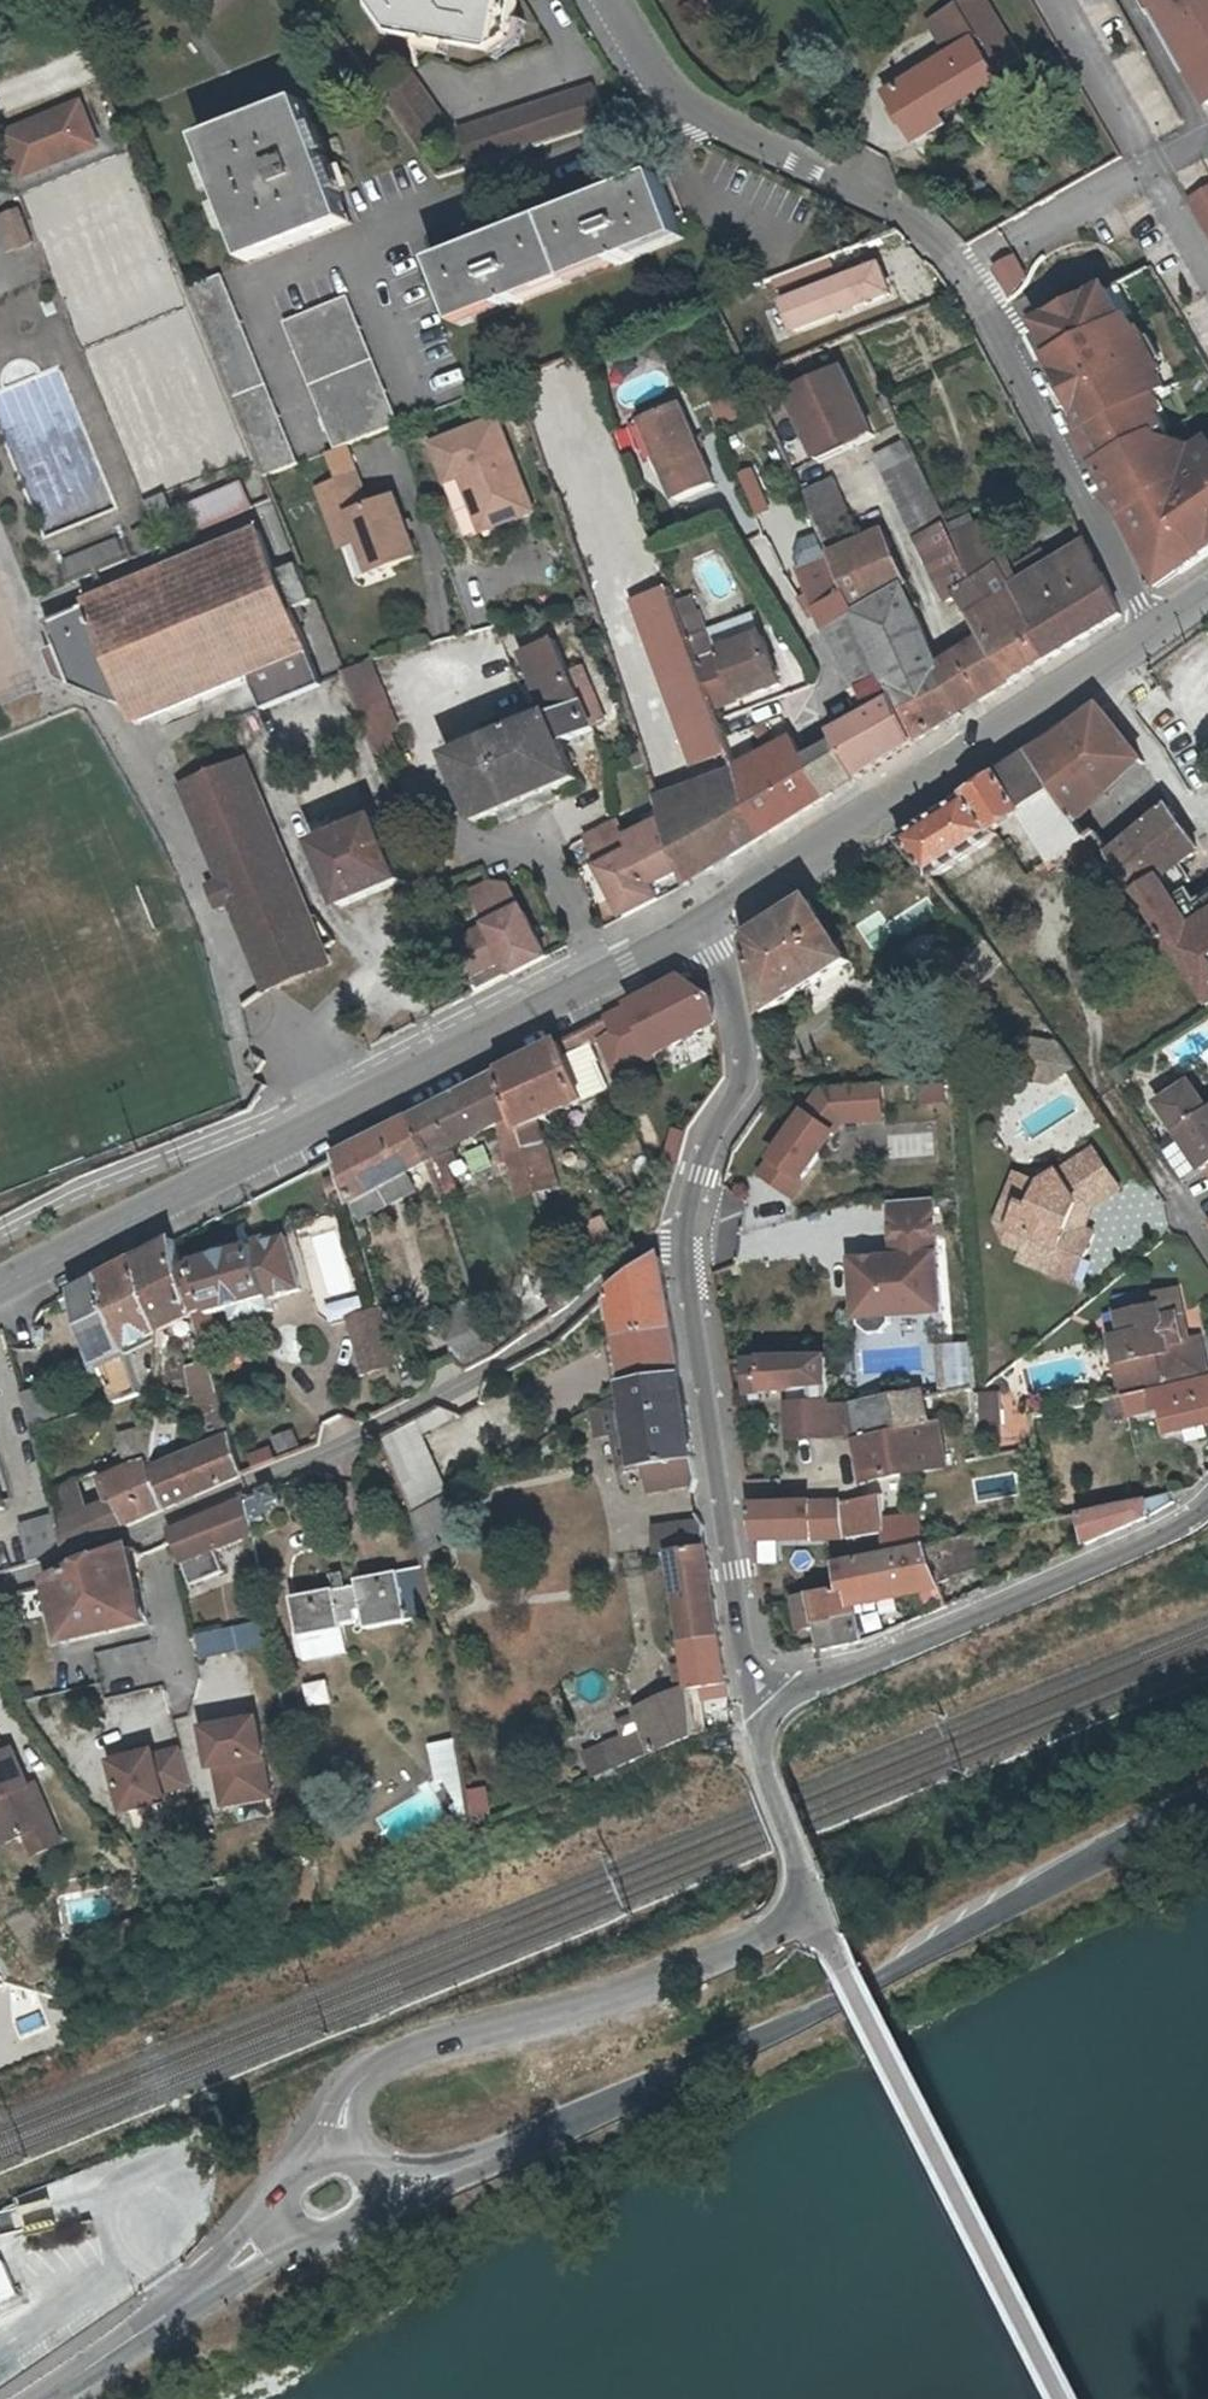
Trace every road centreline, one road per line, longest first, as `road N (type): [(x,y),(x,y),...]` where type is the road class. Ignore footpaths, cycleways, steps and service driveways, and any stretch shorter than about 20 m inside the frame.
road 1 (unclassified): [(378,2188),(456,2171),(877,1985),(1207,1799)]
road 2 (residential): [(610,0),(665,84),(800,167),(914,214),(999,323),(1154,631)]
road 3 (primary): [(0,1291),(700,923)]
road 4 (residential): [(0,1584),(265,1477),(518,1352),(678,1232)]
road 5 (unclassified): [(327,2155),(344,2127),(351,2093),(390,2061),(452,2038),(587,2010),(824,1910)]
road 6 (unclassified): [(824,1910),(1066,2398)]
road 7 (primary): [(700,923),(1154,631)]
road 8 (residential): [(751,1709),(1024,1597),(1207,1507)]
road 9 (residential): [(678,1232),(751,1709)]
road 10 (residential): [(700,923),(739,1027),(741,1083),(678,1232)]
road 11 (unclassified): [(45,2398),(296,2223)]
road 12 (unclassified): [(296,2223),(326,2244),(353,2240),(374,2221),(378,2188)]

